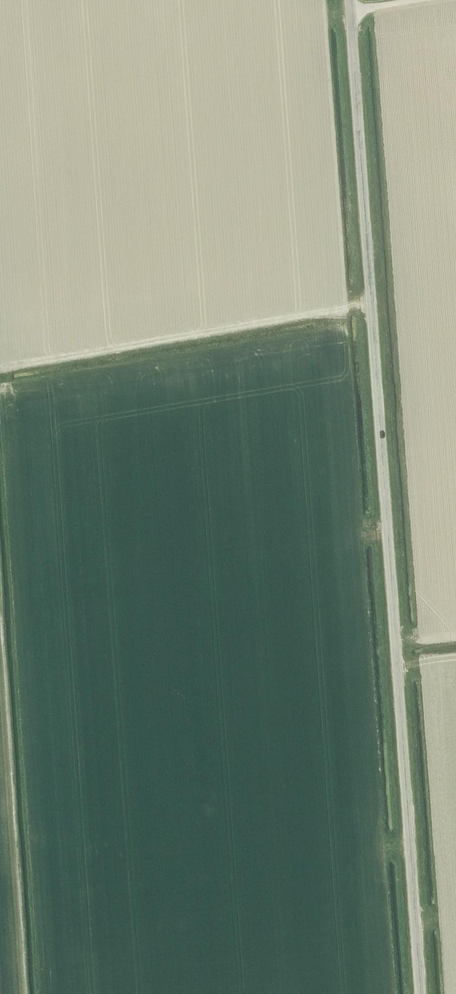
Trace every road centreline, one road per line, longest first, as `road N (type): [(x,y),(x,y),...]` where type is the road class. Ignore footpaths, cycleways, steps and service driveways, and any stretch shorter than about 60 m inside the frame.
road 1 (tertiary): [(420,993),(349,0)]

